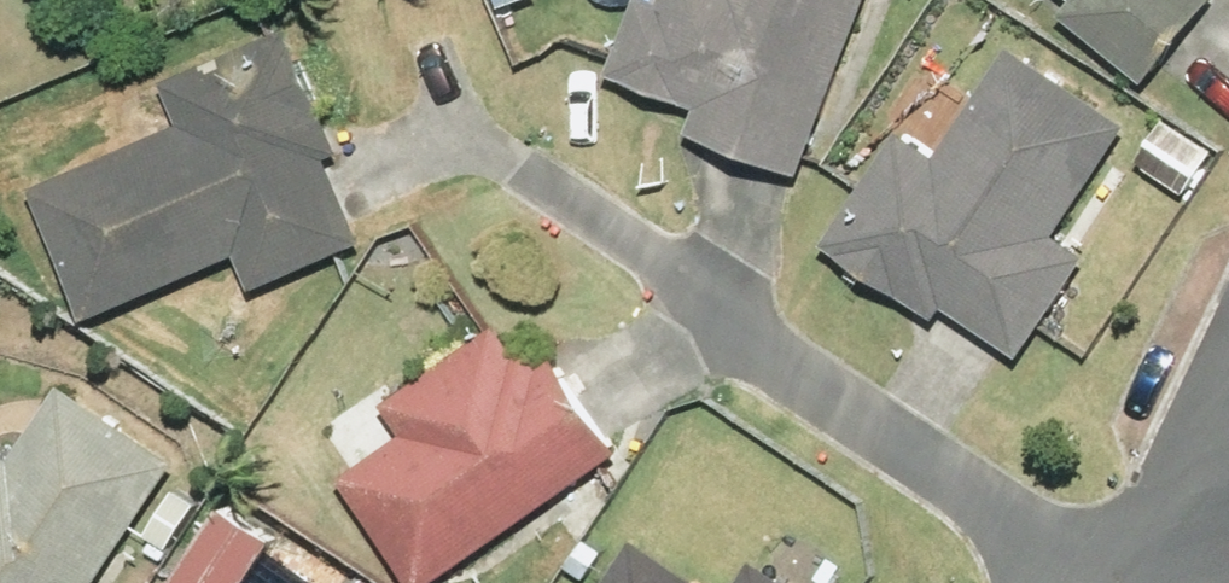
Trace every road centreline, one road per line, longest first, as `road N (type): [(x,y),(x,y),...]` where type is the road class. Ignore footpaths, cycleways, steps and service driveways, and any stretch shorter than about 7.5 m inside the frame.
road 1 (residential): [(662,264),(1130,579)]
road 2 (residential): [(1130,579),(1228,460)]

